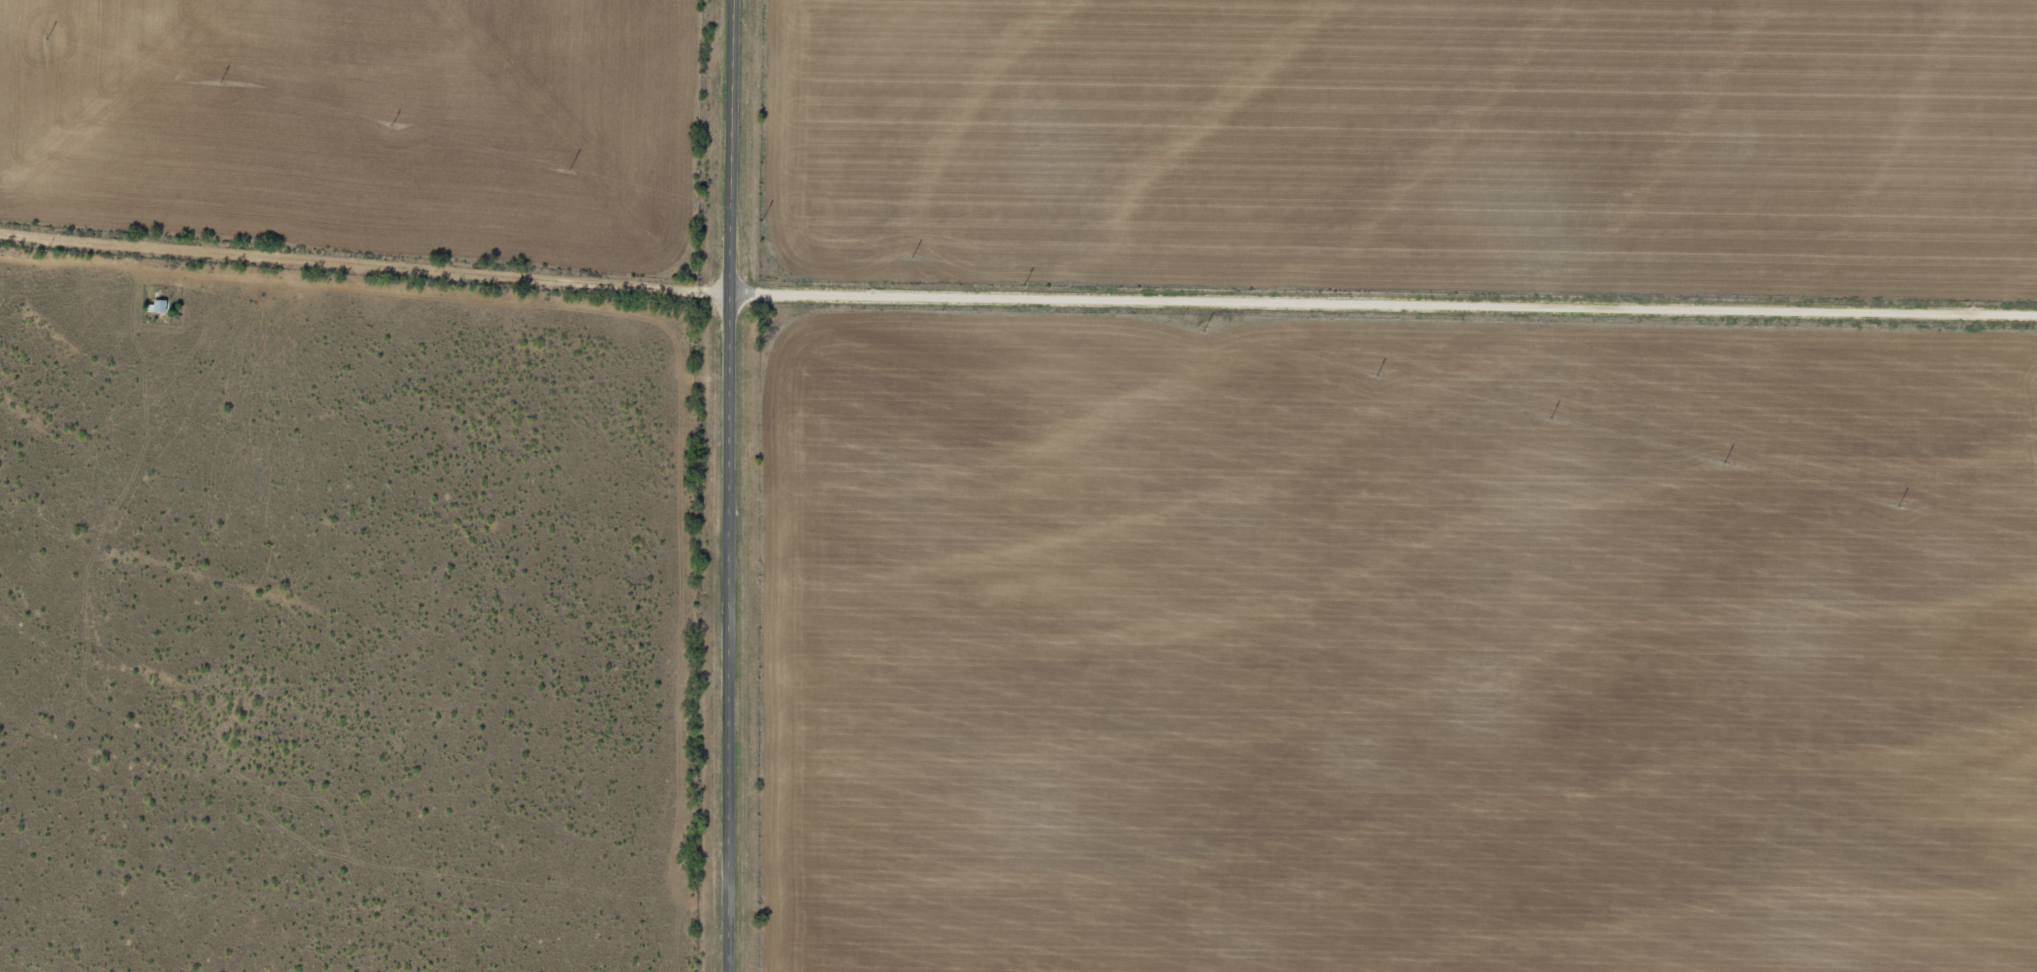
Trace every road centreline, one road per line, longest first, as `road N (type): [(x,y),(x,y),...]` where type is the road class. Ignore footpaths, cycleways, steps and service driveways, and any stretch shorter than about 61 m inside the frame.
road 1 (tertiary): [(2036,316),(734,287)]
road 2 (secondary): [(732,971),(737,0)]
road 3 (track): [(734,287),(0,238)]

